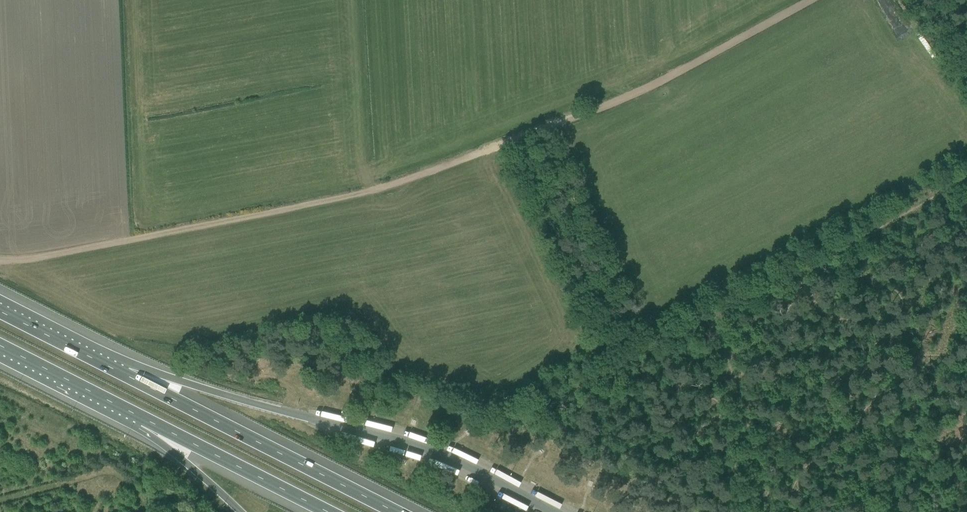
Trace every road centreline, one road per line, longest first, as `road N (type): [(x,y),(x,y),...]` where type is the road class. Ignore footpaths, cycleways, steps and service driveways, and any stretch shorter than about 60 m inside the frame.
road 1 (track): [(0,259),(363,193),(519,140)]
road 2 (track): [(519,140),(648,88),(815,0)]
road 3 (motorway): [(395,511),(124,374)]
road 4 (motorway): [(143,419),(327,511)]
road 5 (motorway): [(306,418),(124,374)]
road 6 (motorway): [(0,346),(143,419)]
road 7 (motorway): [(124,374),(0,311)]
road 8 (motorway): [(143,419),(241,511)]

